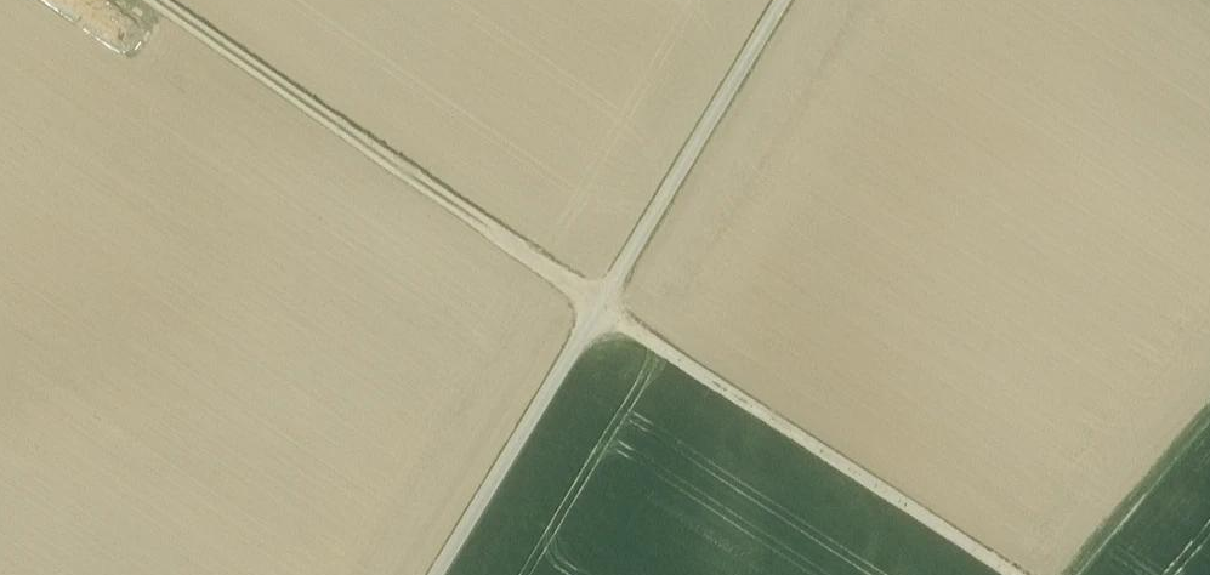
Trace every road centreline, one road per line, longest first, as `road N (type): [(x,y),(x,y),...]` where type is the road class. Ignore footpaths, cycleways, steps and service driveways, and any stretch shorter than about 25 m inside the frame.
road 1 (track): [(1014,574),(598,306),(153,0)]
road 2 (track): [(437,574),(782,0)]
road 3 (track): [(1209,411),(1064,574)]

